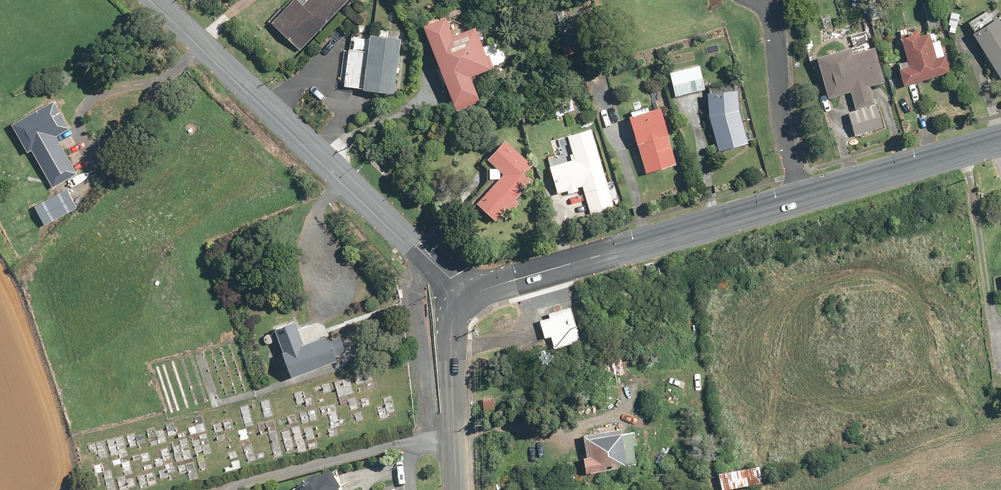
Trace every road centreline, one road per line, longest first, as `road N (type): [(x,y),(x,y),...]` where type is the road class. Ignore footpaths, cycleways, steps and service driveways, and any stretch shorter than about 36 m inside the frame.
road 1 (tertiary): [(469,300),(152,0)]
road 2 (tertiary): [(469,300),(801,197)]
road 3 (tertiary): [(801,197),(1000,140)]
road 4 (residential): [(767,0),(785,144),(801,197)]
road 5 (tertiary): [(469,300),(451,336),(456,489)]

